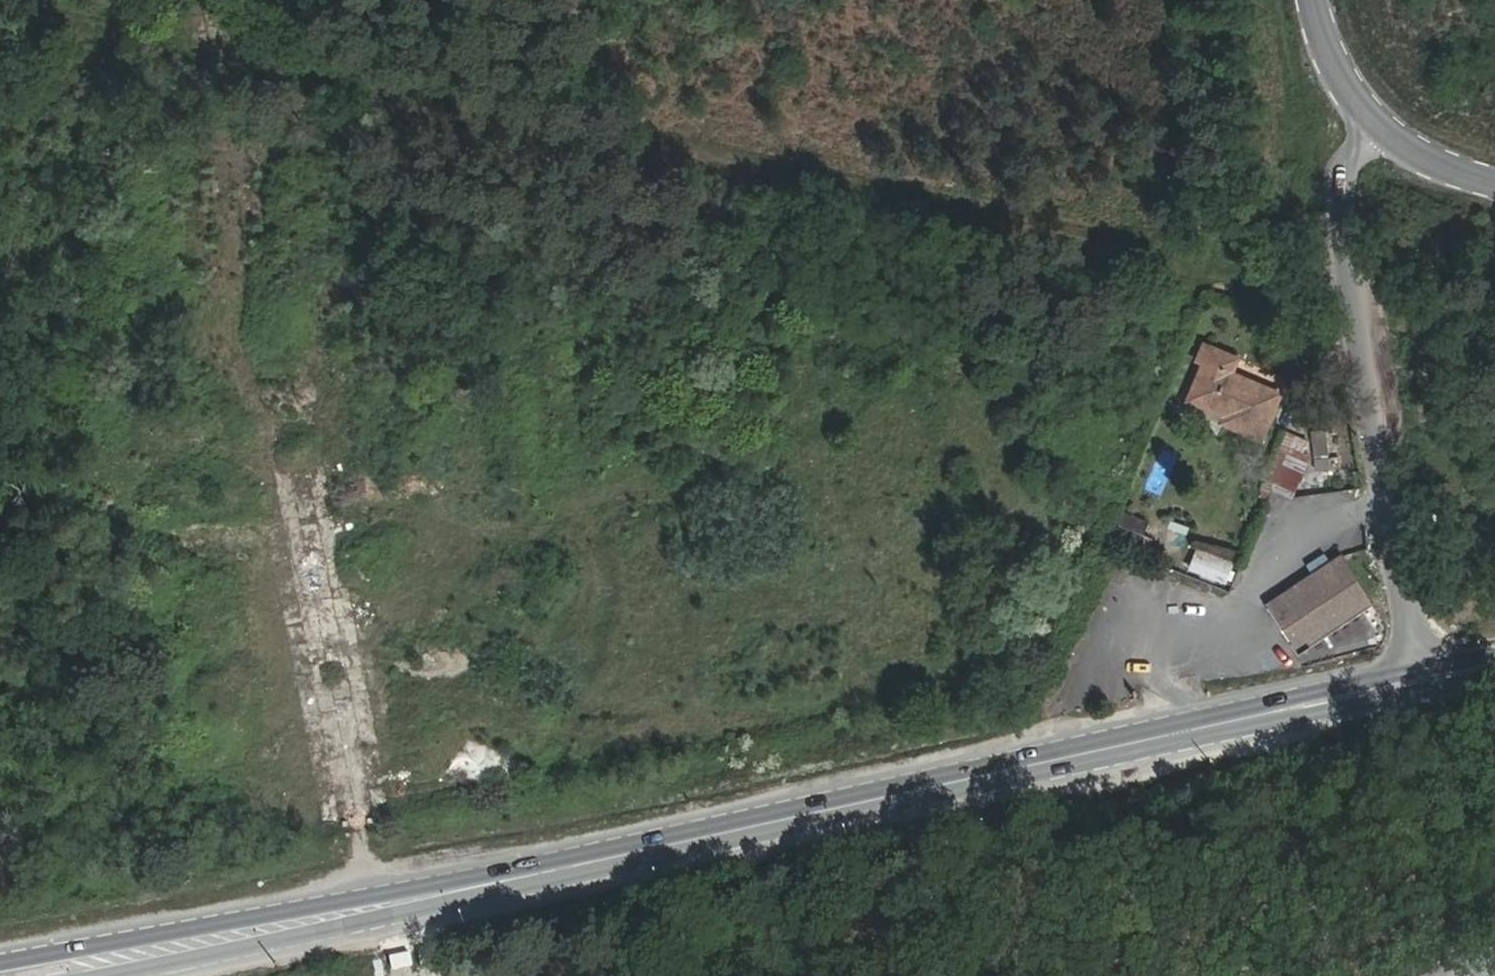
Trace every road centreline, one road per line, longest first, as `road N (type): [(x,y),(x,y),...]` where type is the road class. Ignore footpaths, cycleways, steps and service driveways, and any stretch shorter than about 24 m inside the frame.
road 1 (secondary): [(1494,666),(595,861),(11,975)]
road 2 (tertiary): [(1313,0),(1347,89),(1382,131),(1434,163),(1494,181)]

